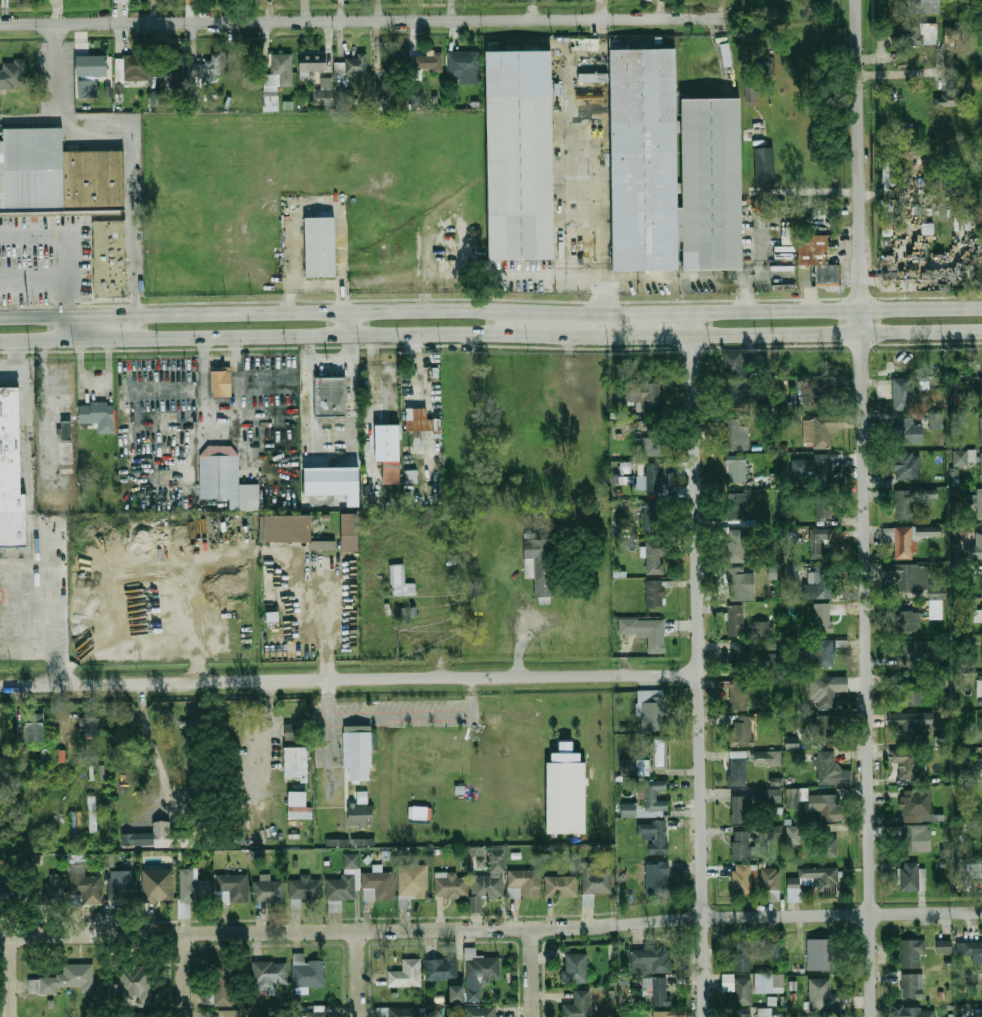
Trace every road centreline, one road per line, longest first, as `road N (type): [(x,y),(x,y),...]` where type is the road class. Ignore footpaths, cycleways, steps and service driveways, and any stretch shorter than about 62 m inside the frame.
road 1 (residential): [(873,1016),(858,0)]
road 2 (residential): [(0,935),(981,913)]
road 3 (residential): [(0,25),(723,18)]
road 4 (residential): [(0,686),(700,673)]
road 5 (residential): [(707,1016),(689,325)]
road 6 (secondary): [(0,337),(497,337),(516,322)]
road 7 (secondary): [(516,322),(498,312),(0,317)]
road 8 (track): [(324,654),(322,588),(286,551),(120,555),(118,635),(71,663)]
road 9 (secondary): [(981,306),(721,310),(689,325)]
road 10 (secondary): [(689,325),(720,335),(981,330)]
road 11 (secondary): [(689,325),(516,322)]

